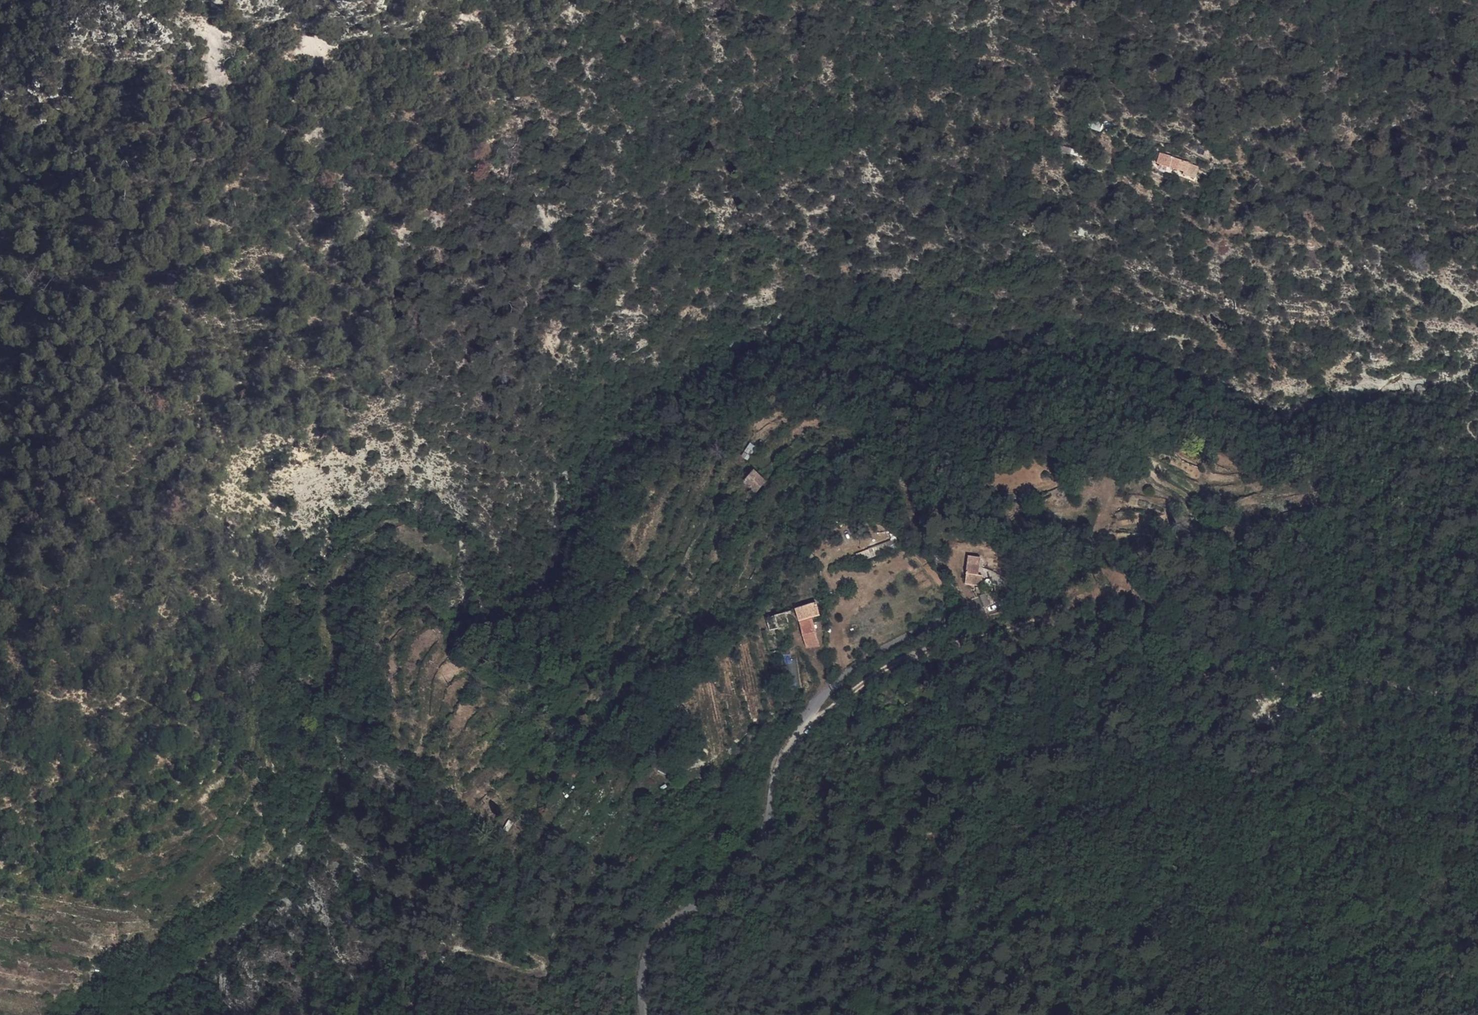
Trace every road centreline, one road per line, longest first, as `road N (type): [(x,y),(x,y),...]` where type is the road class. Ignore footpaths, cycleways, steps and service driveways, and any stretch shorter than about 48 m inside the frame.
road 1 (track): [(800,728),(866,681),(930,649),(1016,627),(1314,697),(1364,682),(1440,693),(1477,690)]
road 2 (track): [(641,1014),(645,962),(671,924),(765,830),(784,753),(824,694),(894,643),(972,608)]

